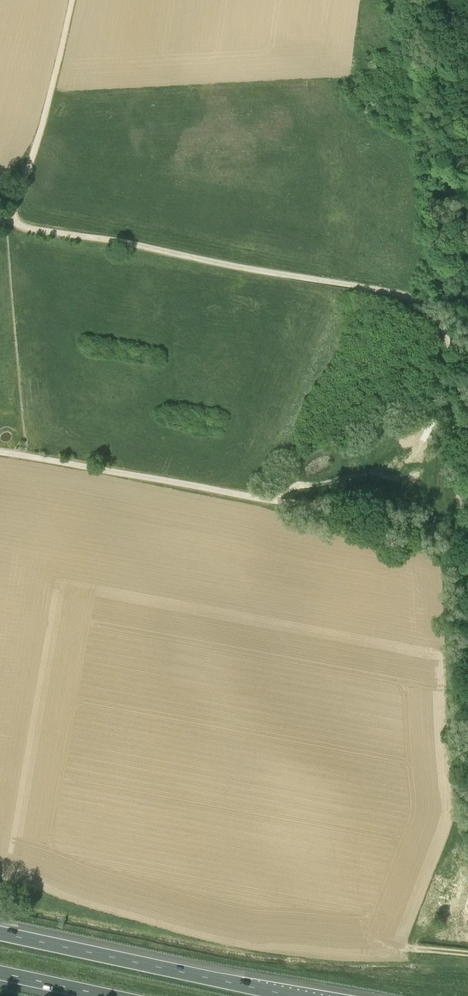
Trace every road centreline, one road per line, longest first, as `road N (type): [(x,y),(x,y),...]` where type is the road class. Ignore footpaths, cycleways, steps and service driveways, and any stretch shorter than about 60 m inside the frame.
road 1 (track): [(466,534),(452,357),(429,307),(400,294),(5,217)]
road 2 (track): [(466,534),(0,452)]
road 3 (motorway): [(295,995),(0,931)]
road 4 (track): [(5,217),(23,185),(72,0)]

